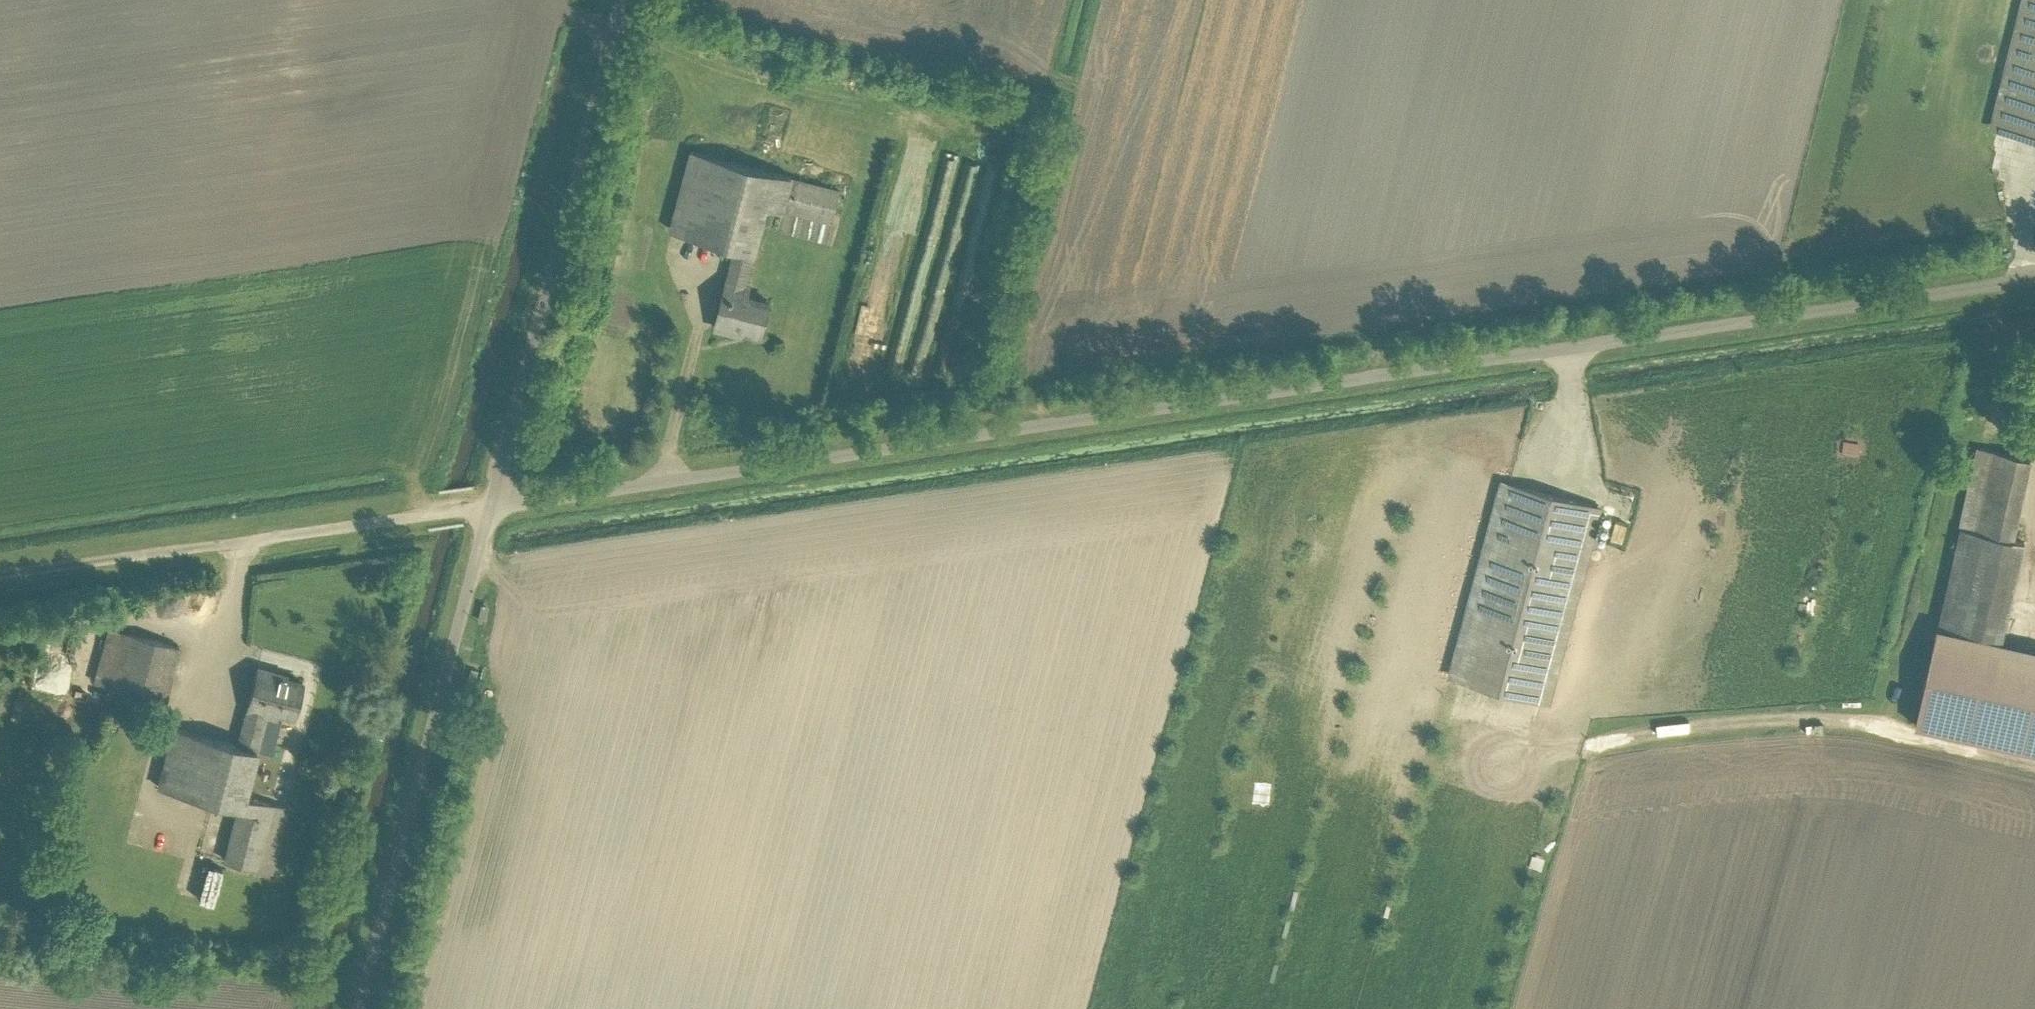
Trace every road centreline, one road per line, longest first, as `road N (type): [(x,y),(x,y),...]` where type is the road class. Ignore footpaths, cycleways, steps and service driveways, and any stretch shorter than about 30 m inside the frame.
road 1 (unclassified): [(488,500),(2034,274)]
road 2 (unclassified): [(355,1008),(488,500)]
road 3 (unclassified): [(488,500),(618,0)]
road 4 (unclassified): [(0,572),(488,500)]

